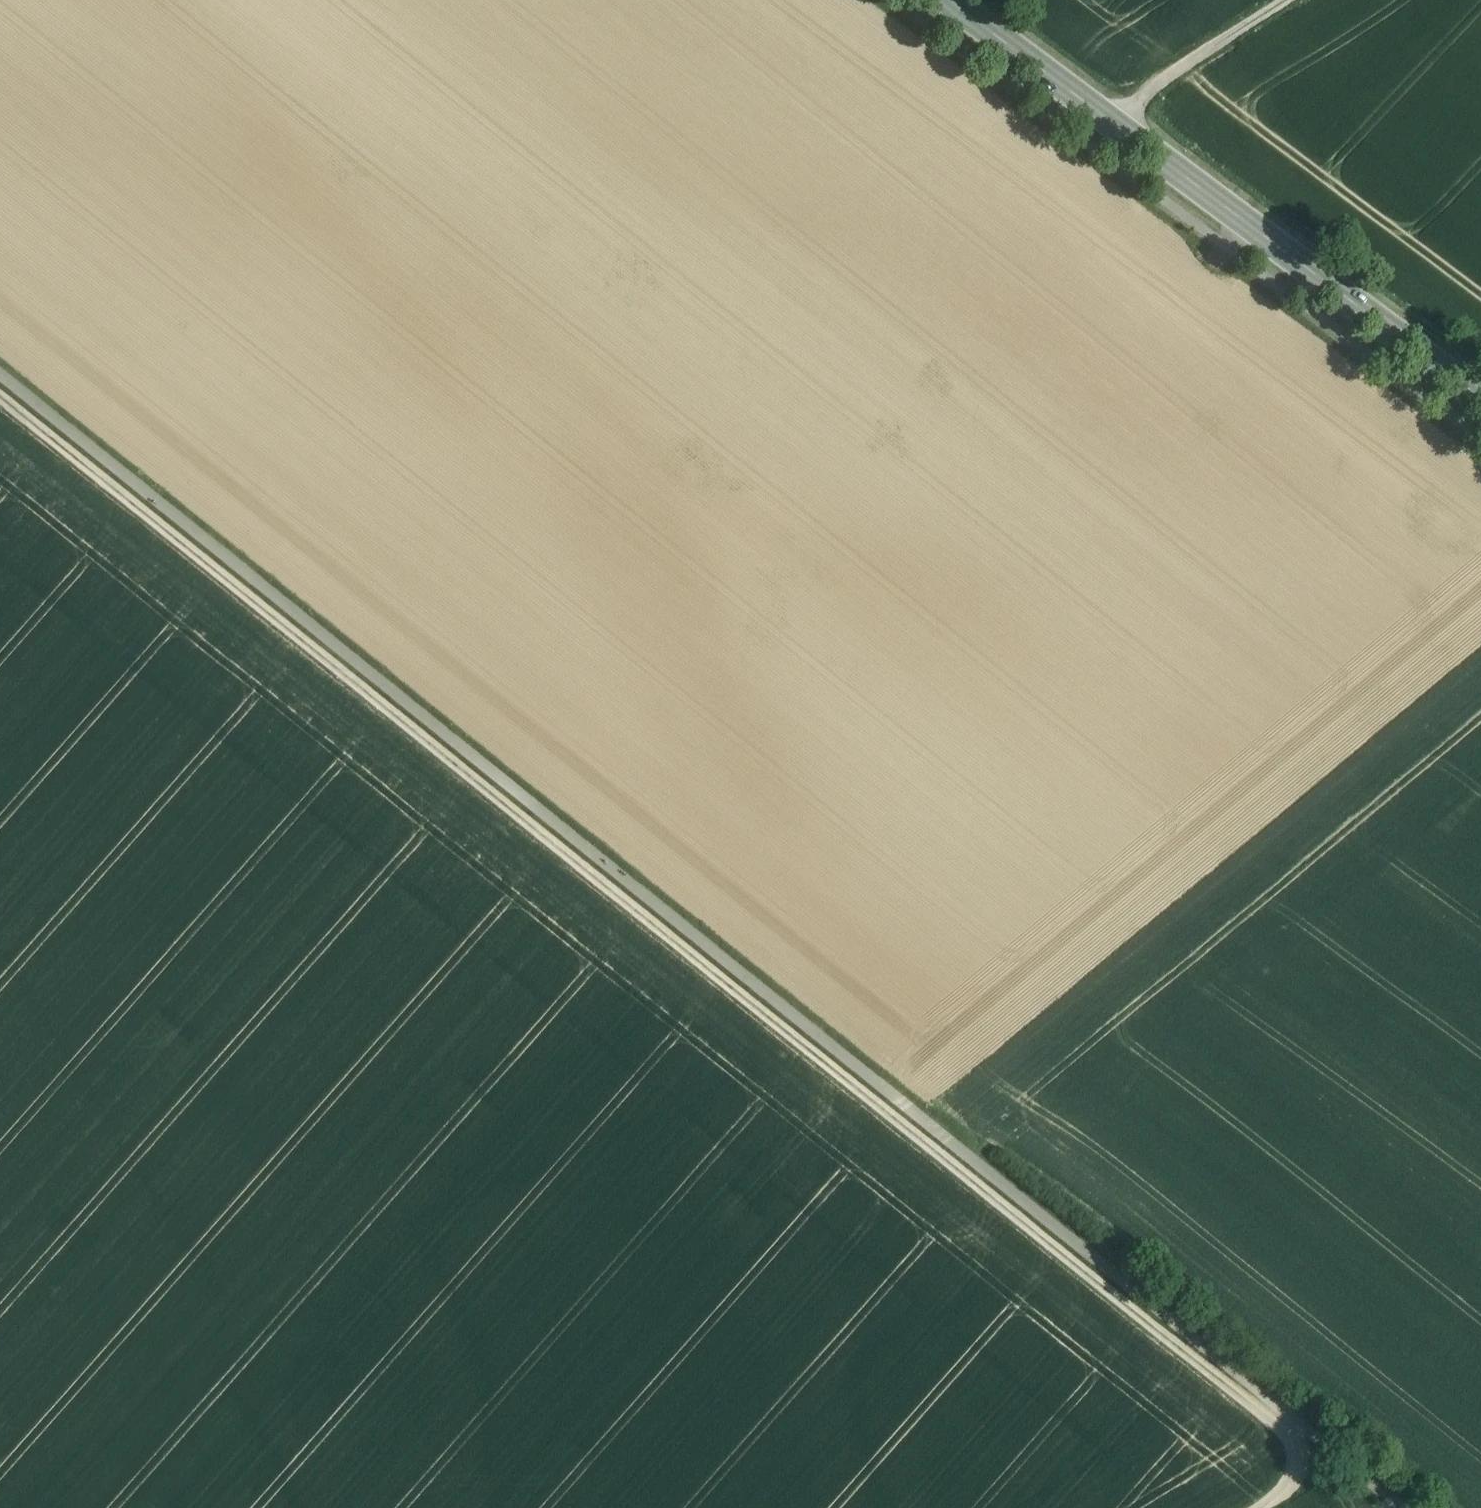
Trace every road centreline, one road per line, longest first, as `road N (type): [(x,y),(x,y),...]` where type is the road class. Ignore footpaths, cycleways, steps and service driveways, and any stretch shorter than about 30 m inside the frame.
road 1 (track): [(0,392),(1301,1441),(1298,1484),(1260,1507)]
road 2 (primary): [(1118,122),(1480,395)]
road 3 (unclassified): [(1118,122),(1152,90),(1288,0)]
road 4 (primary): [(953,0),(1118,122)]

